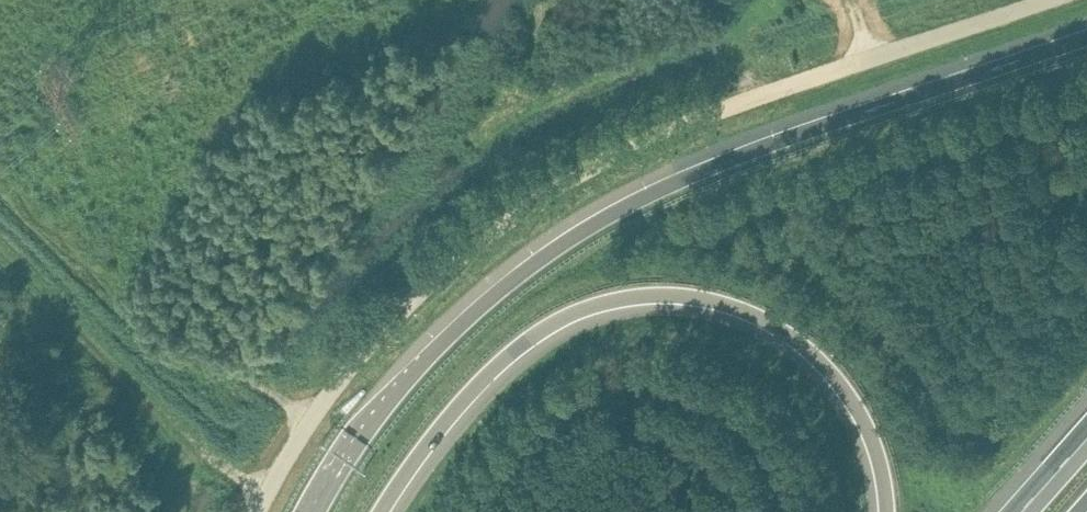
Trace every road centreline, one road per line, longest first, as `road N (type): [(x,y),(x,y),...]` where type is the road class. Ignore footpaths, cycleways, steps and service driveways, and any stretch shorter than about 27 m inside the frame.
road 1 (unclassified): [(1047,0),(747,98),(558,187),(457,260),(338,375),(257,511)]
road 2 (motorway): [(1086,40),(724,164),(579,233),(421,362),(320,511)]
road 3 (motorway): [(380,511),(514,345),(573,310),(664,294),(755,315),(823,362),(857,407),(879,455),(888,511)]

